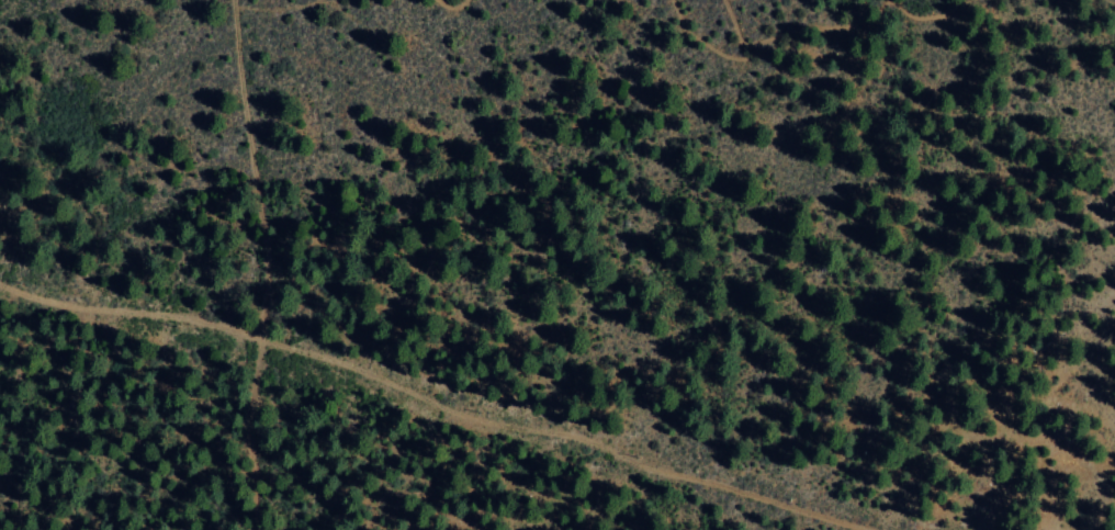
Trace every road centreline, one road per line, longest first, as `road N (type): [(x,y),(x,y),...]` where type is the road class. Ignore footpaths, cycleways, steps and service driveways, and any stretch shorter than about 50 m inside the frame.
road 1 (track): [(936,529),(633,455),(0,268)]

